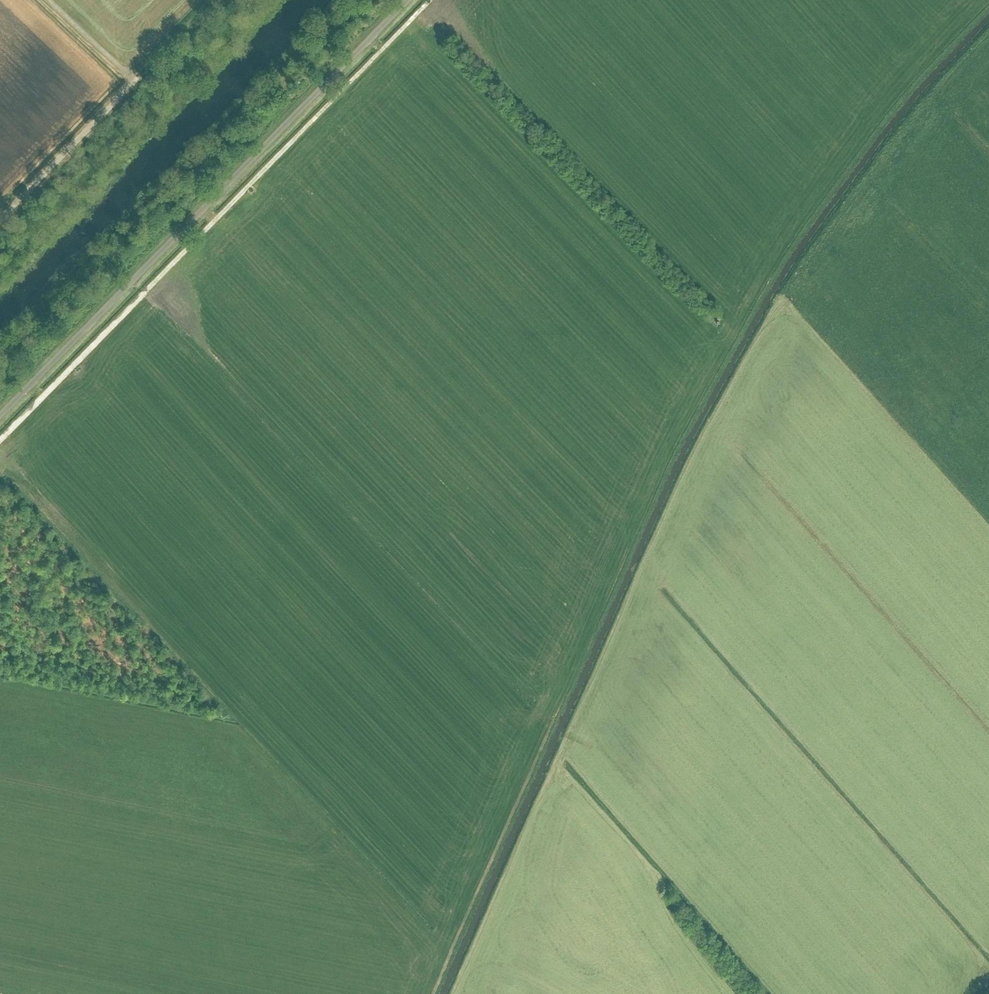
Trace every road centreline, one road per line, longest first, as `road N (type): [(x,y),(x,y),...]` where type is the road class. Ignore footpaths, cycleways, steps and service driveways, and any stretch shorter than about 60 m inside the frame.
road 1 (unclassified): [(0,415),(407,0)]
road 2 (track): [(0,204),(127,74),(48,0)]

